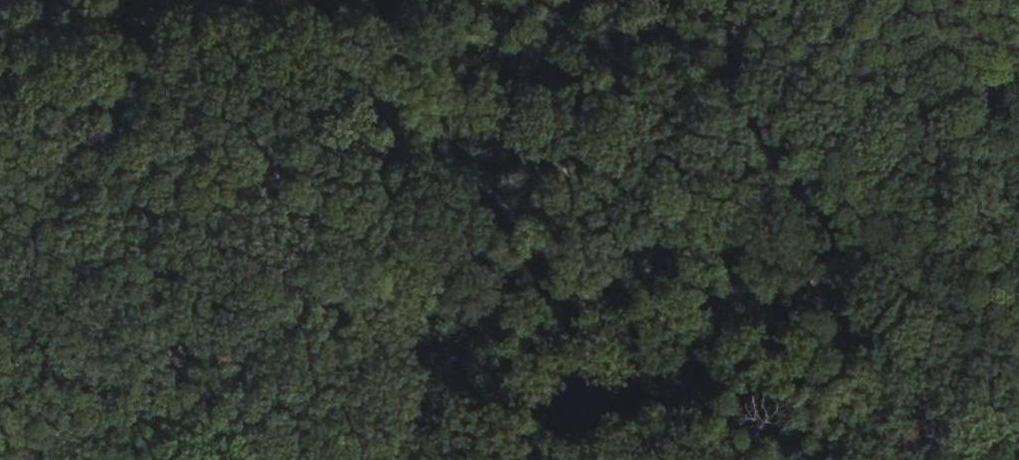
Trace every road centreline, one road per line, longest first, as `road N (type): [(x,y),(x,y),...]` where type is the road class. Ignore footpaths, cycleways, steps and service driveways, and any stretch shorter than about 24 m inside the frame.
road 1 (track): [(1018,366),(630,431),(376,459)]
road 2 (track): [(0,43),(254,0)]

